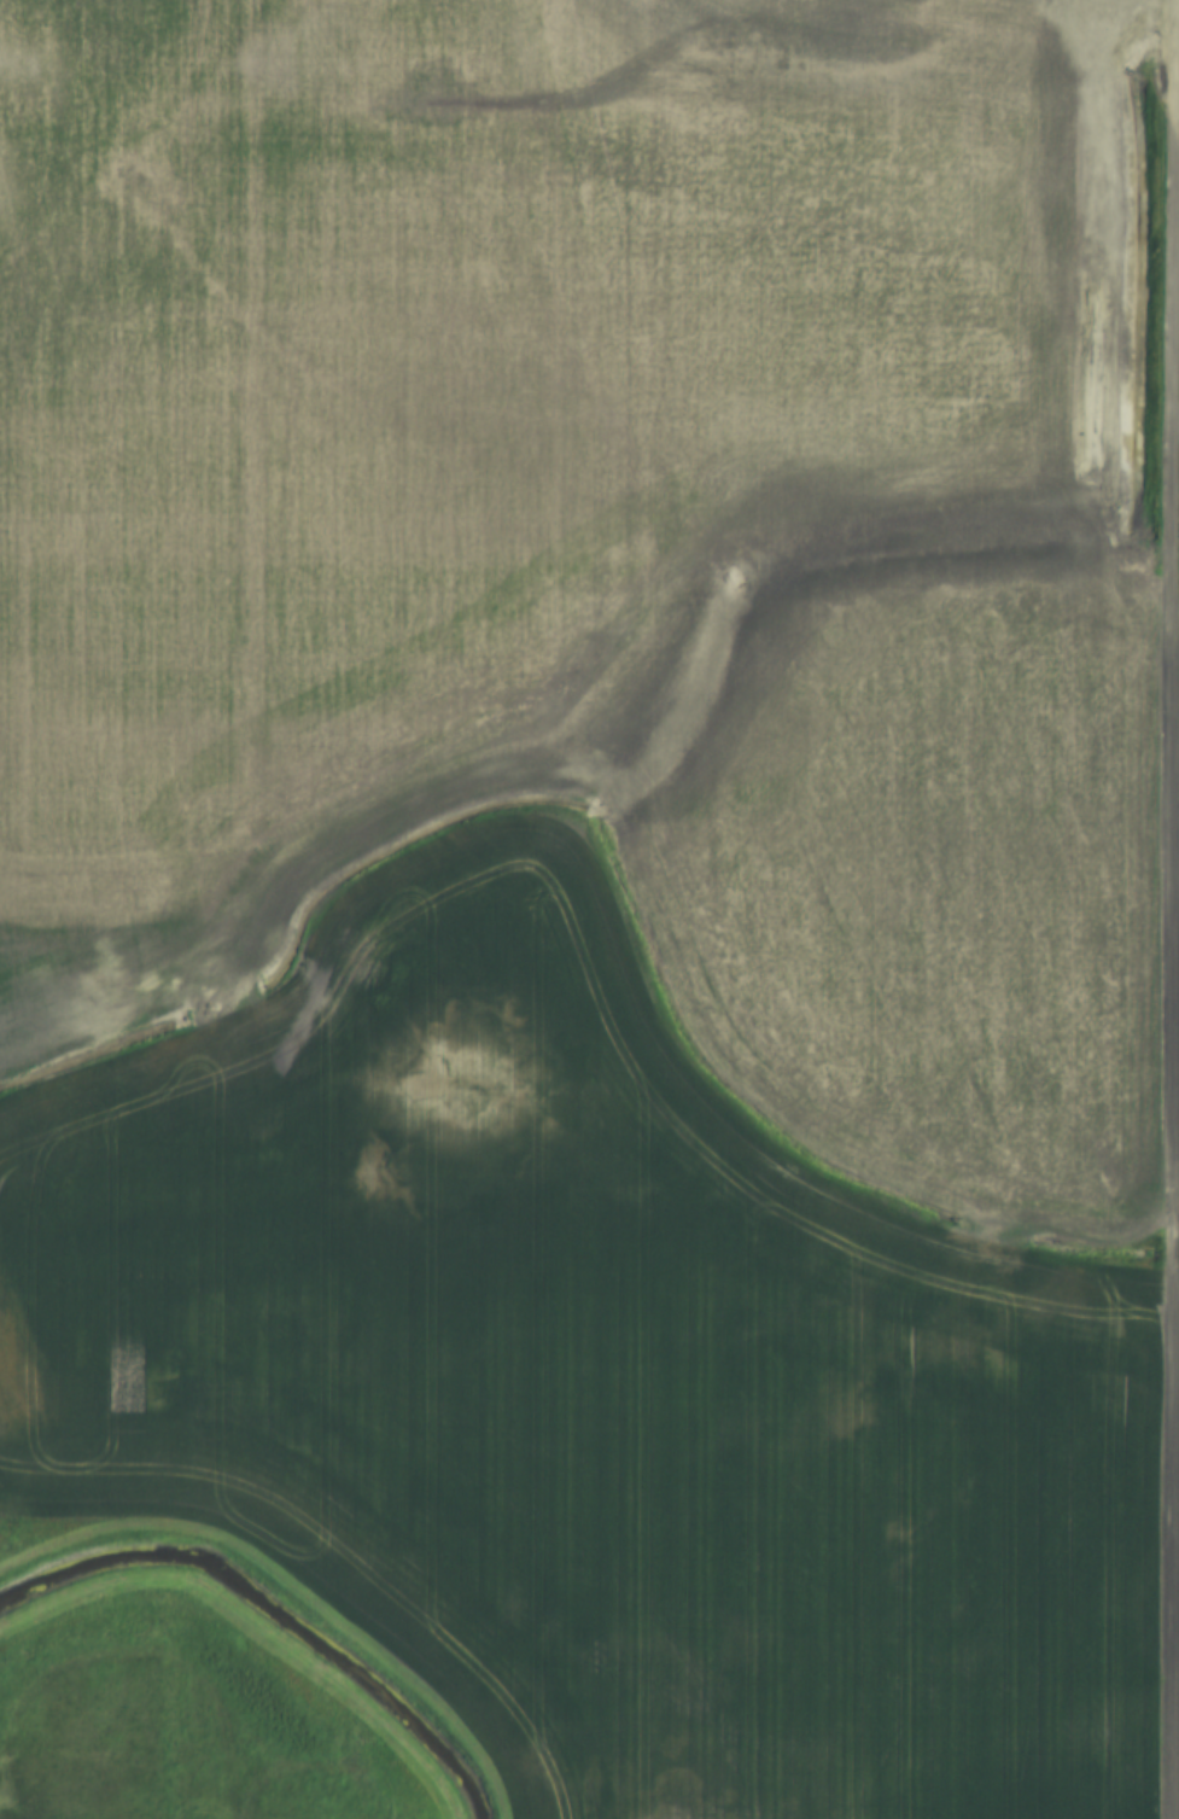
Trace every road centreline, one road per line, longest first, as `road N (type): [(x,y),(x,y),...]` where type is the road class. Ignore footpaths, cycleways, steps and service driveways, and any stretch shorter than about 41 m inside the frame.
road 1 (track): [(1178,1175),(1172,828),(1178,570)]

